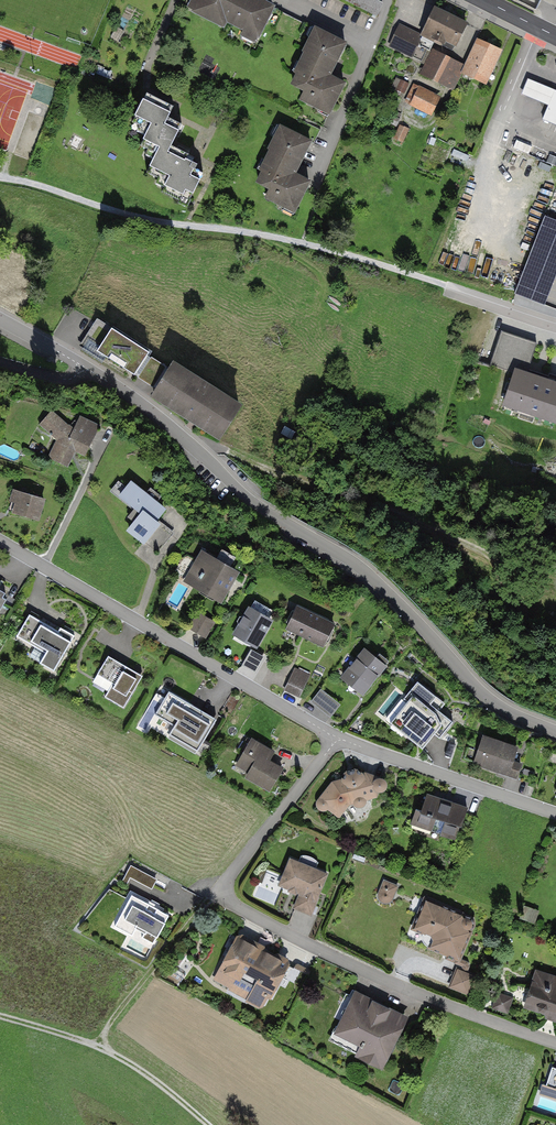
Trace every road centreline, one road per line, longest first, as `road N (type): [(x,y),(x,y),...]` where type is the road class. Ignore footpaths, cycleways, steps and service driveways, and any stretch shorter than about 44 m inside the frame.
road 1 (unclassified): [(84,367),(145,408),(253,507),(372,576),(491,703),(555,733)]
road 2 (track): [(174,435),(366,500),(555,581)]
road 3 (residential): [(0,541),(336,738)]
road 4 (residential): [(555,1044),(382,979),(238,907),(224,891)]
road 5 (track): [(208,1124),(104,1048),(0,1016)]
road 6 (residential): [(336,738),(555,814)]
road 7 (track): [(104,1048),(133,993),(207,900),(224,891)]
road 8 (residential): [(336,738),(224,891)]

